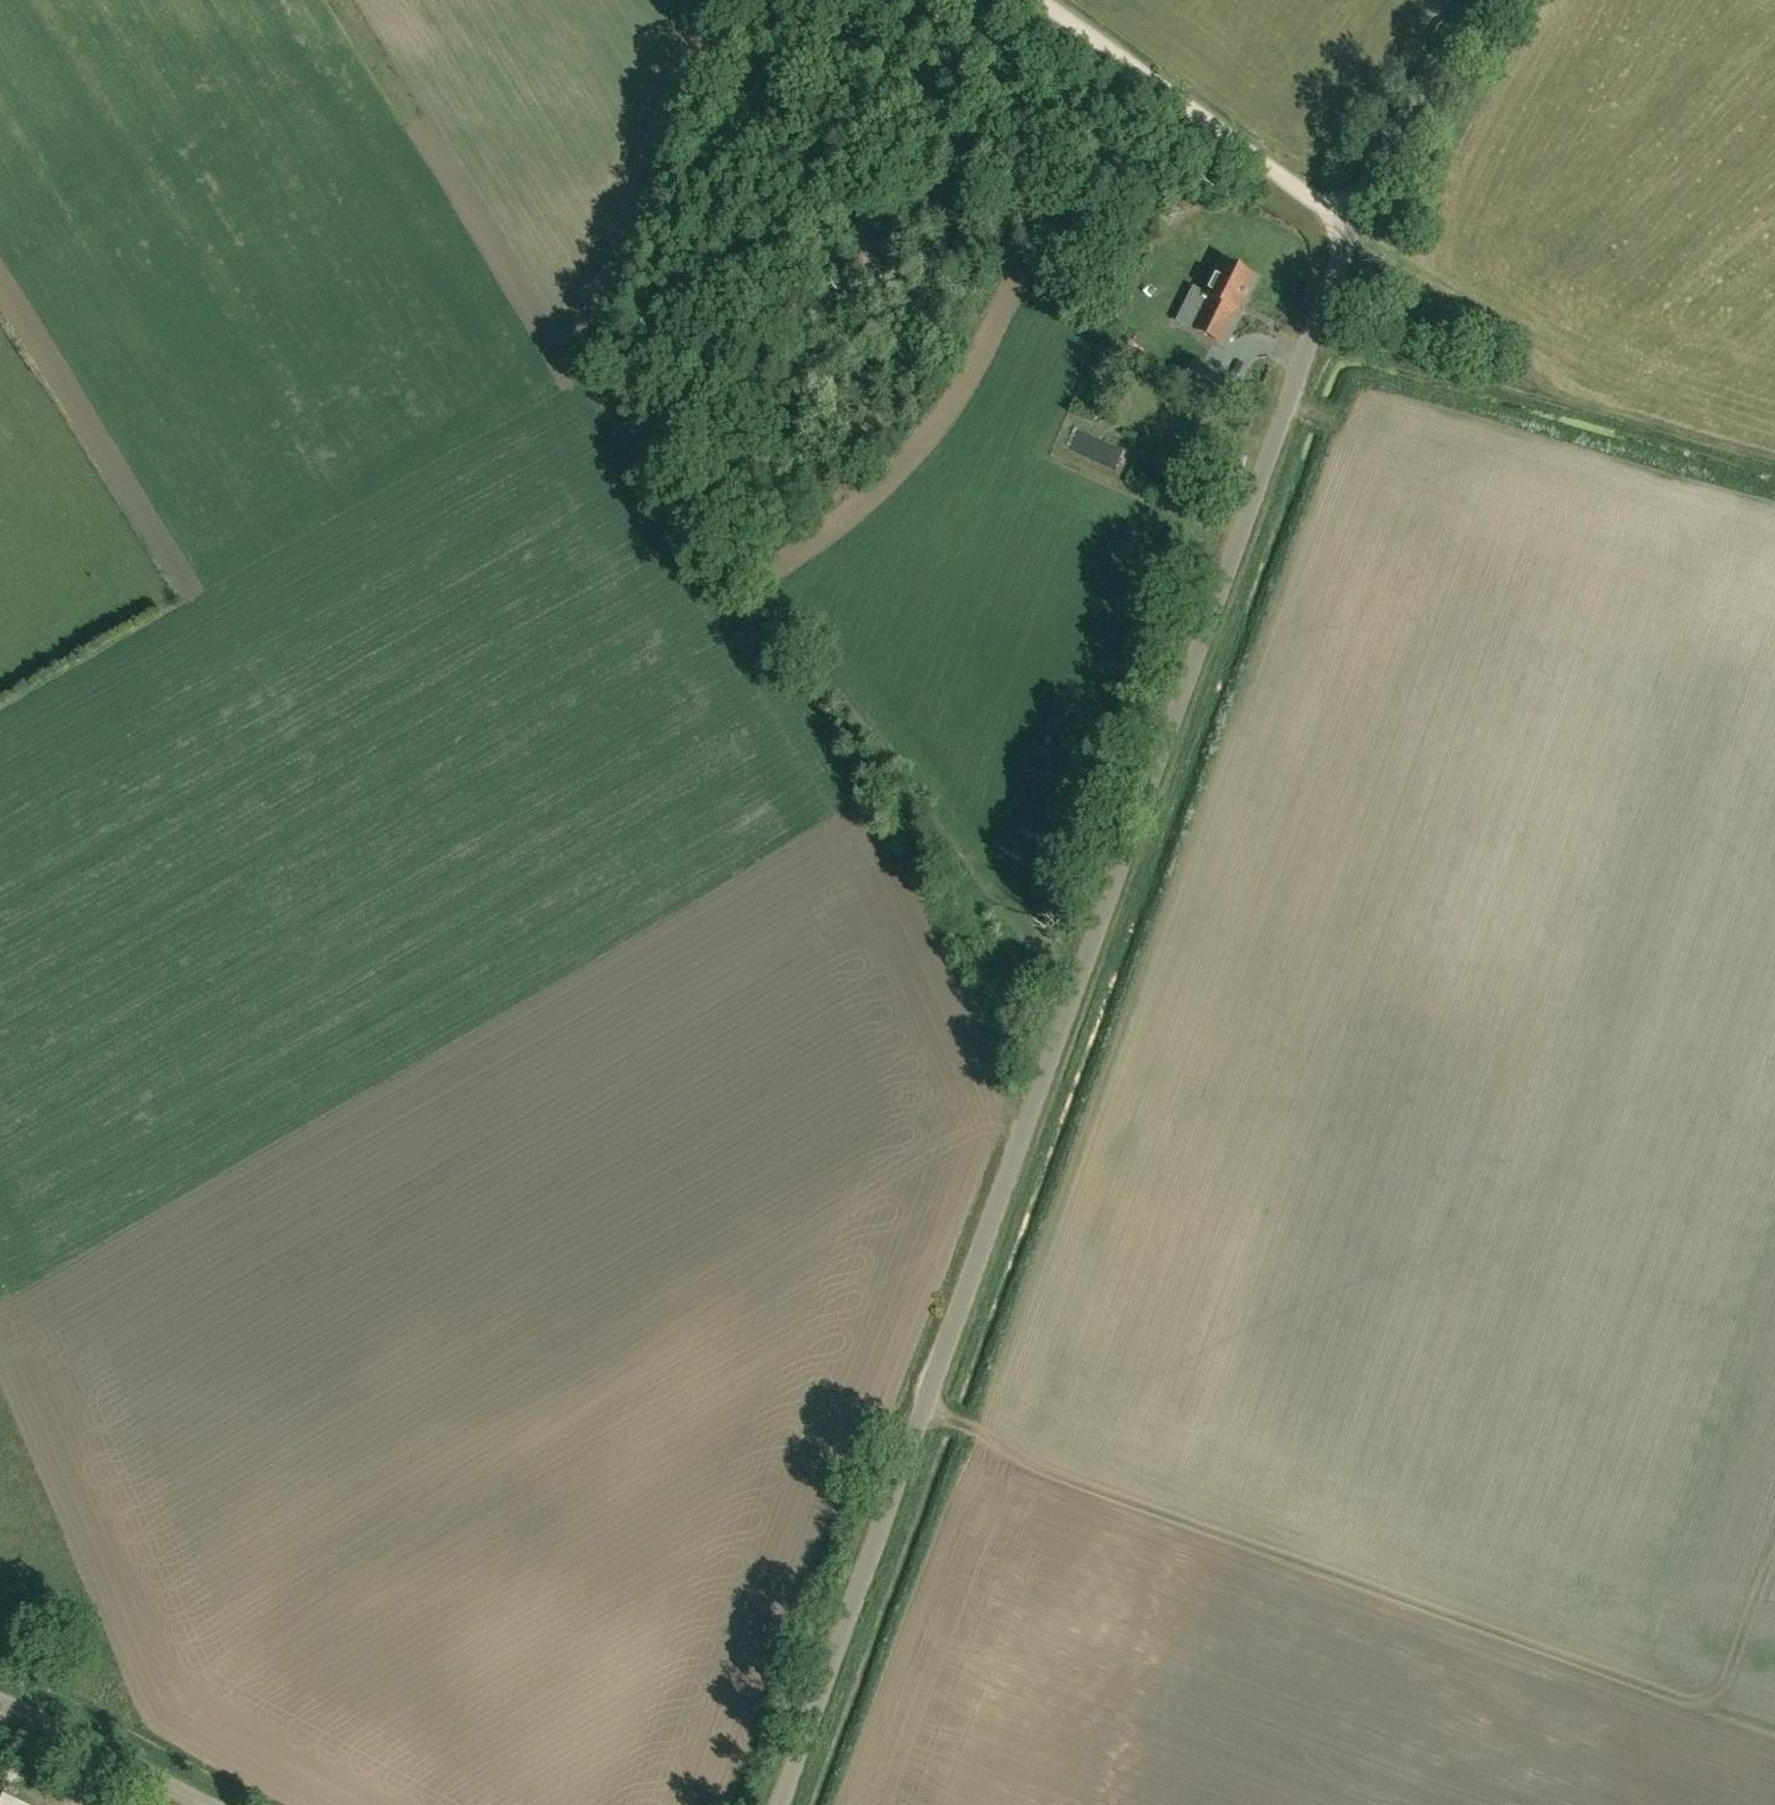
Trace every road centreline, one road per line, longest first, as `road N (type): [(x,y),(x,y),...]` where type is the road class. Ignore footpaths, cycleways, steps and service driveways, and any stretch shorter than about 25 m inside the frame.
road 1 (unclassified): [(784,1804),(1352,216),(1383,145),(1485,0)]
road 2 (track): [(1037,0),(1287,181),(1352,216)]
road 3 (unclassified): [(200,1804),(0,1700)]

